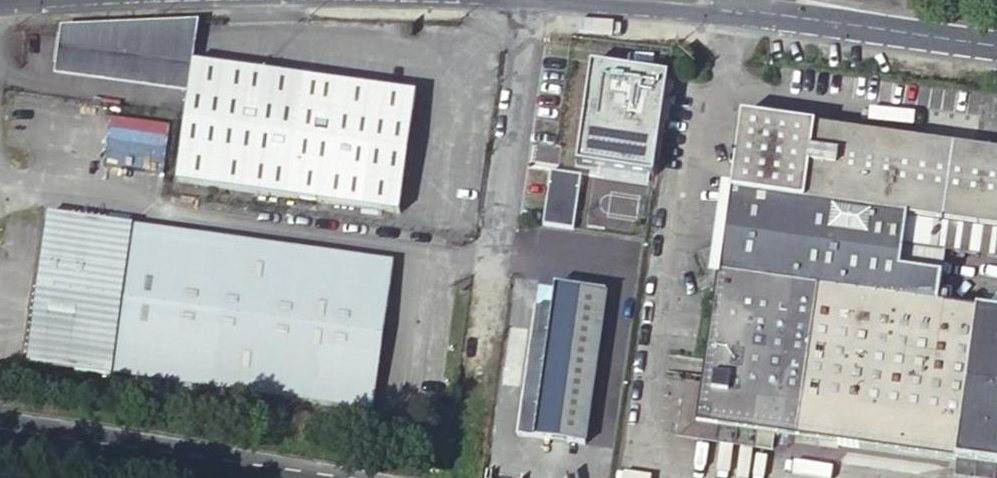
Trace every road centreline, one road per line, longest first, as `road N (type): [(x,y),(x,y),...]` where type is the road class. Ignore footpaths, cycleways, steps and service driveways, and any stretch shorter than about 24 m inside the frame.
road 1 (unclassified): [(462,477),(530,0)]
road 2 (primary): [(0,435),(275,477)]
road 3 (tertiary): [(737,11),(996,43)]
road 4 (tertiary): [(548,0),(737,11)]

